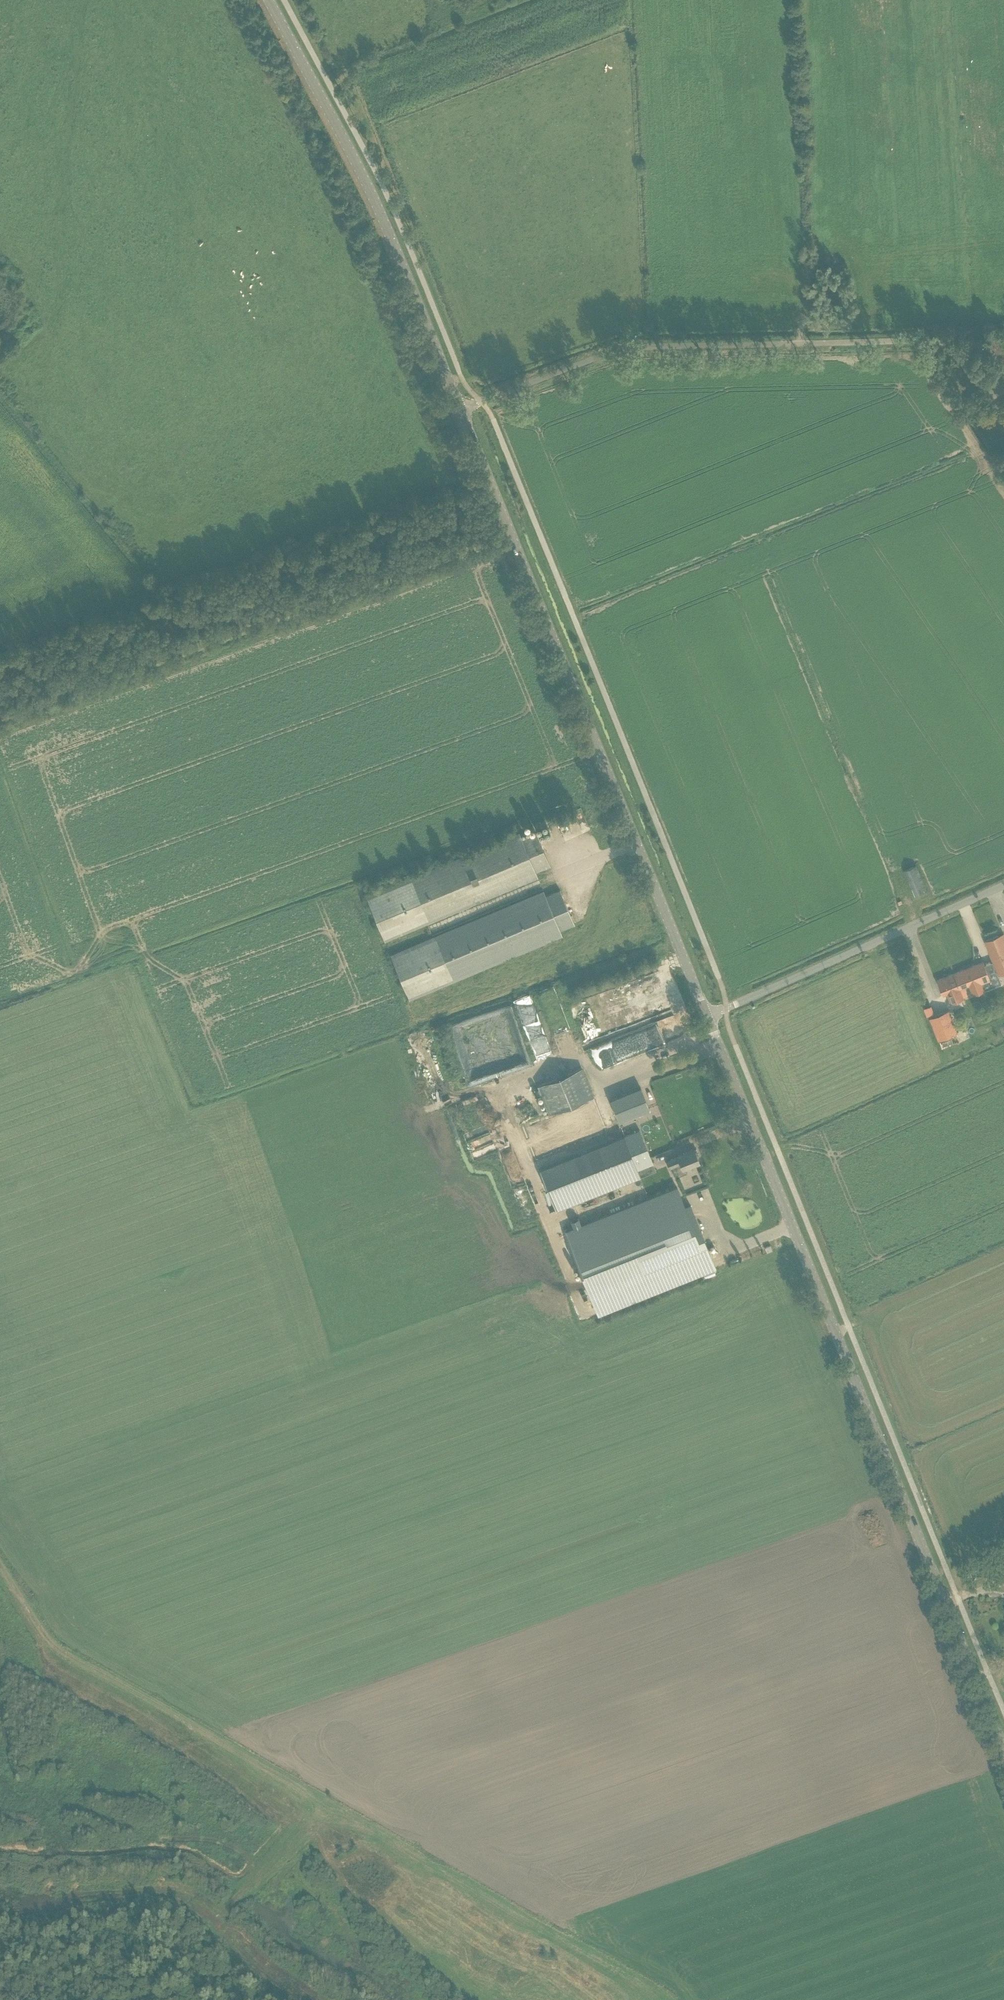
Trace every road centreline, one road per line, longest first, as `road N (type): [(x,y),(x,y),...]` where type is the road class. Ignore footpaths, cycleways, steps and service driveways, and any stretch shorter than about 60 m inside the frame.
road 1 (tertiary): [(1003,1752),(706,1014)]
road 2 (tertiary): [(706,1014),(460,411)]
road 3 (unclassified): [(460,411),(616,353),(915,343)]
road 4 (tertiary): [(460,411),(326,108),(268,0)]
road 5 (unclassified): [(706,1014),(1003,885)]

